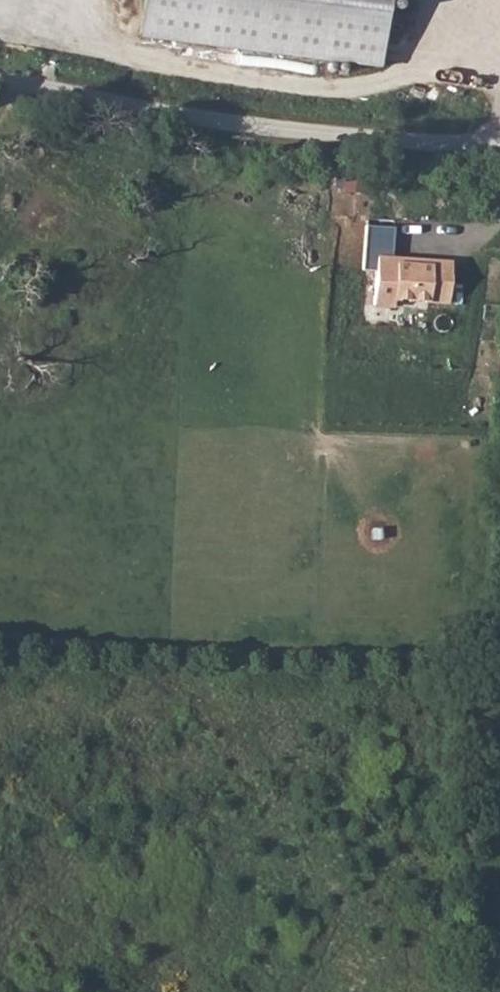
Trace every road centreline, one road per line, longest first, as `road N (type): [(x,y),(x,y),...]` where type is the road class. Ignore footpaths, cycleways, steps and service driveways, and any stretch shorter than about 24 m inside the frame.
road 1 (residential): [(0,82),(240,129),(499,151)]

